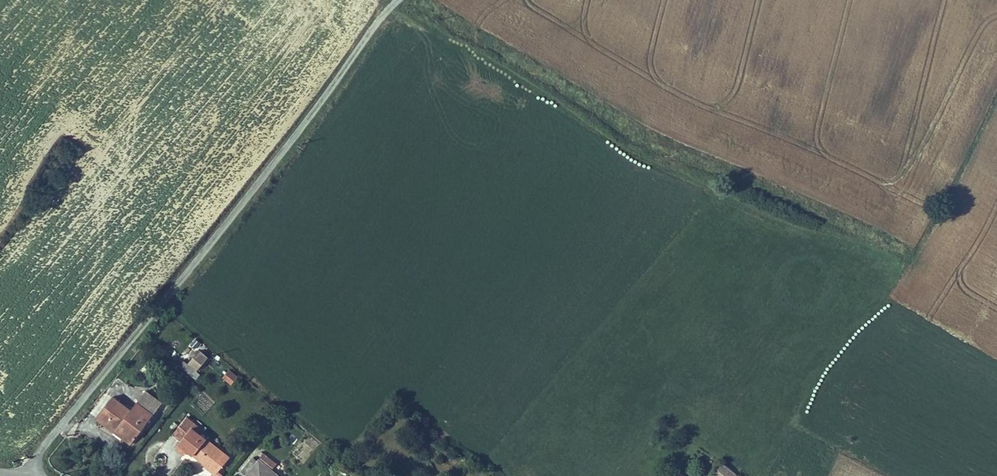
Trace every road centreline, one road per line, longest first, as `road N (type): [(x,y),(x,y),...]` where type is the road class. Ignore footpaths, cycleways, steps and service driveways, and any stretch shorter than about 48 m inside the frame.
road 1 (unclassified): [(29,475),(331,110),(397,0)]

